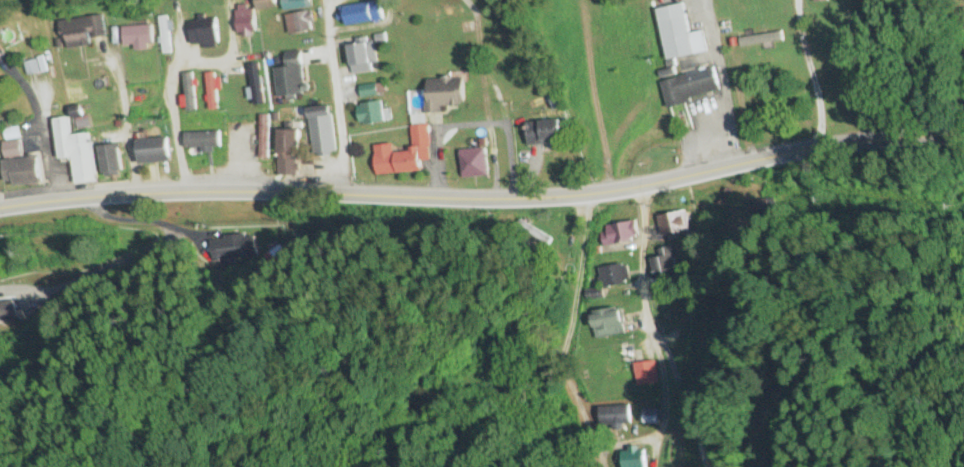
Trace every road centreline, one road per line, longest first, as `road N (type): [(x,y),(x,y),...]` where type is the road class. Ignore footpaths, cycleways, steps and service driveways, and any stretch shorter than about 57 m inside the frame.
road 1 (primary): [(0,210),(116,198),(596,196),(821,147),(963,138)]
road 2 (residential): [(643,188),(636,258),(661,370),(662,422)]
road 3 (residential): [(349,194),(323,0)]
road 4 (residential): [(693,175),(656,0)]
road 5 (residential): [(821,147),(800,0)]
road 6 (residential): [(116,198),(105,54)]
road 7 (residential): [(527,200),(504,62)]
road 8 (residential): [(59,202),(40,78)]

